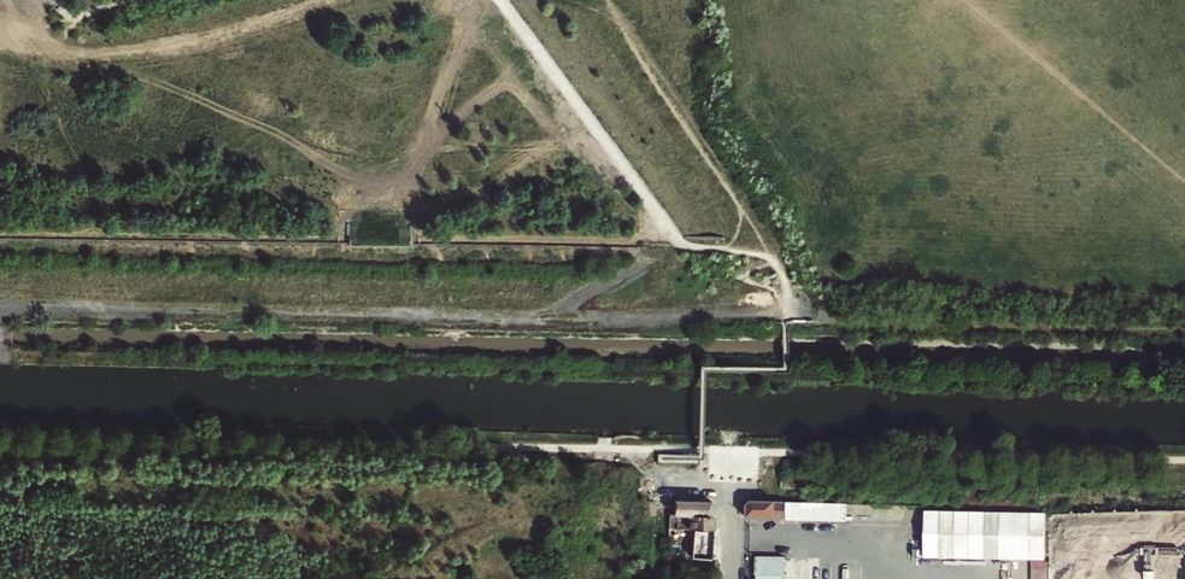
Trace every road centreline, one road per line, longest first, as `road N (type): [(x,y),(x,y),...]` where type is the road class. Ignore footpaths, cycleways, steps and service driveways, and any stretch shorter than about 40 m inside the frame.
road 1 (track): [(786,326),(801,300),(740,275),(776,263),(754,200),(629,20),(596,0)]
road 2 (track): [(774,258),(681,244),(499,0)]
road 3 (unclassified): [(736,451),(735,578)]

